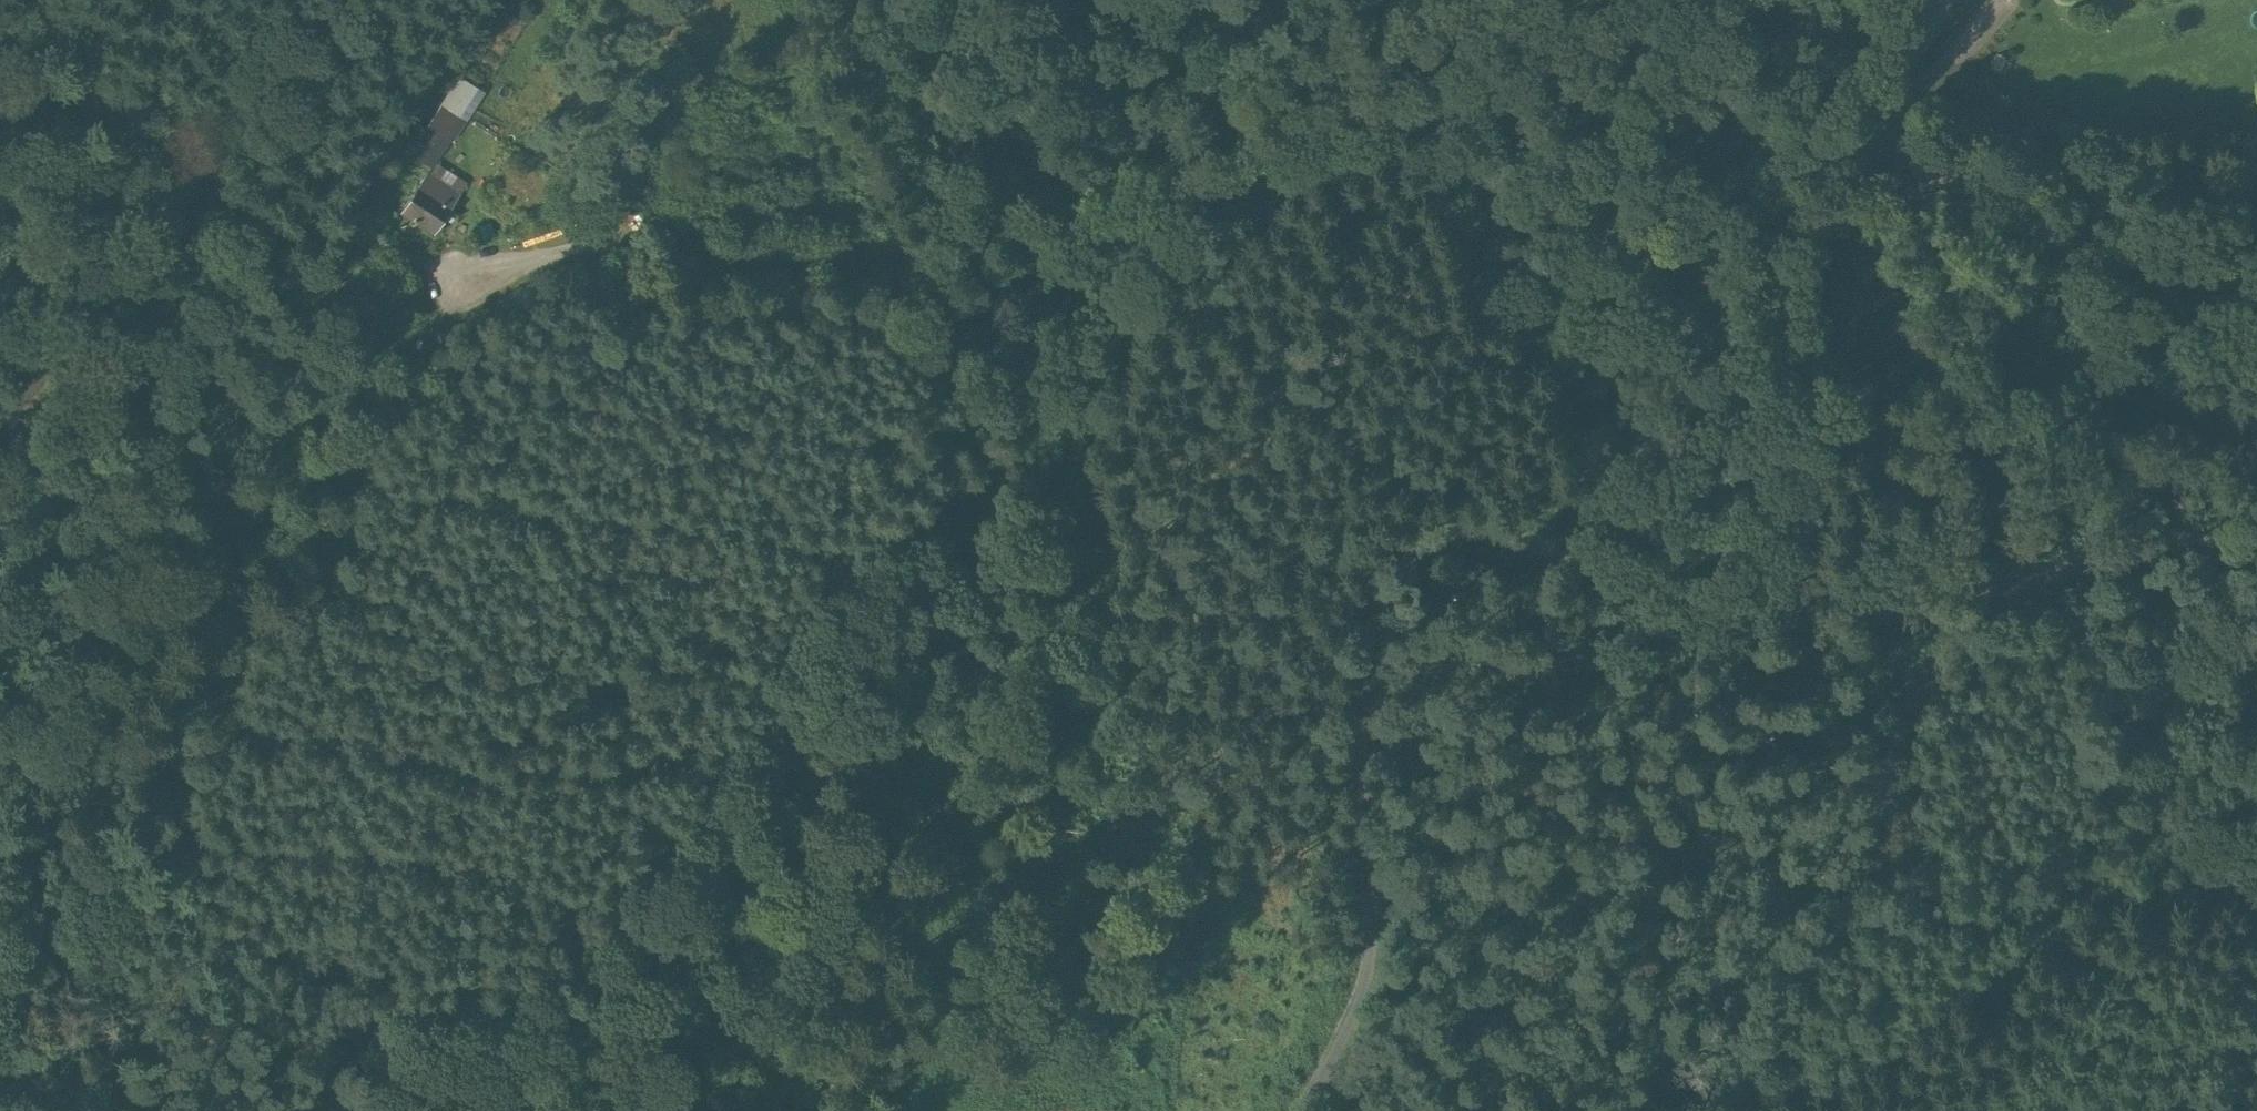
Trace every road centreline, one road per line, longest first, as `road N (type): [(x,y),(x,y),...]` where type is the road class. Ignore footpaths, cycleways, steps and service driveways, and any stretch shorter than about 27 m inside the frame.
road 1 (track): [(1306,1110),(1346,1039),(1369,947),(1385,645),(1418,566),(1451,534),(1487,528),(1747,618),(1844,620),(1932,609),(2178,542),(2256,553)]
road 2 (track): [(0,425),(125,291),(205,236),(248,226),(346,240),(423,258),(463,284)]
road 3 (track): [(2256,455),(2074,388),(1998,340),(1886,186),(1868,134)]
road 4 (residential): [(1868,134),(1791,0)]

